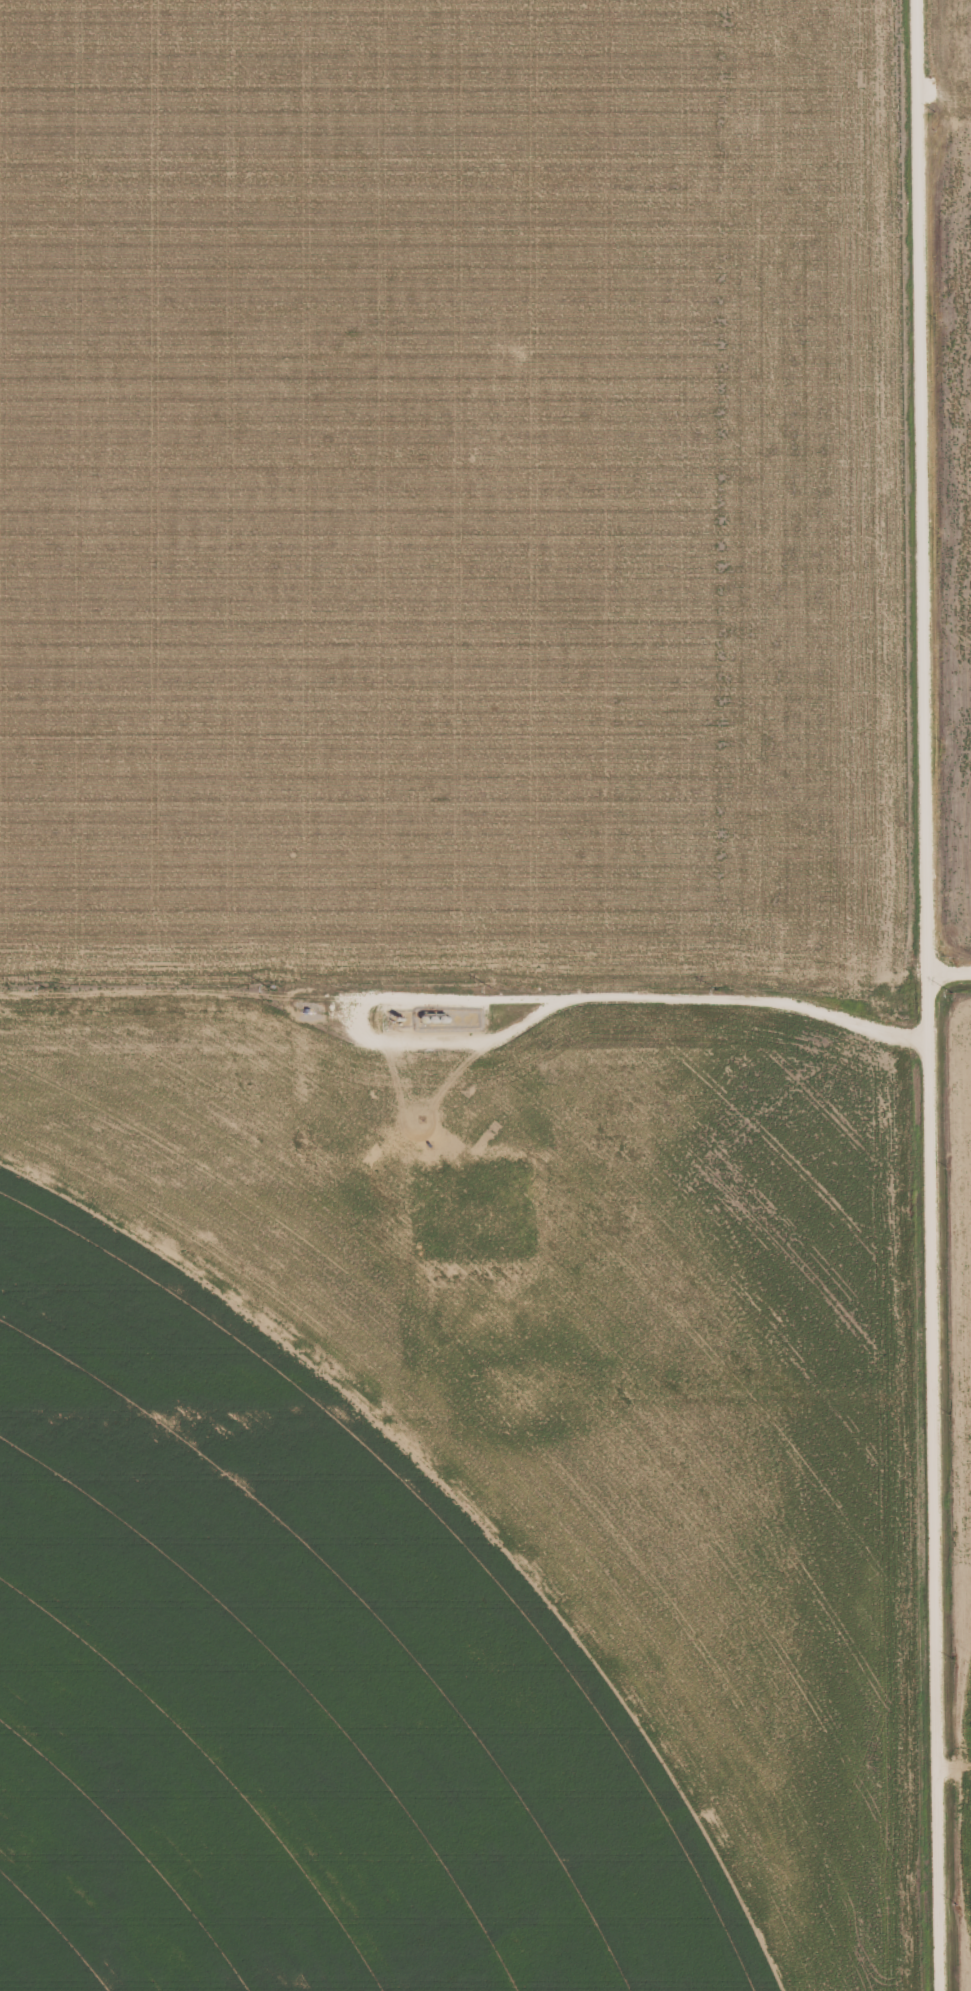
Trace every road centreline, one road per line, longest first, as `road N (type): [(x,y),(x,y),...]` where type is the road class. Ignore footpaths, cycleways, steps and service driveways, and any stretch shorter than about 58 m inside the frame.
road 1 (residential): [(945,1990),(921,0)]
road 2 (residential): [(0,982),(932,970)]

